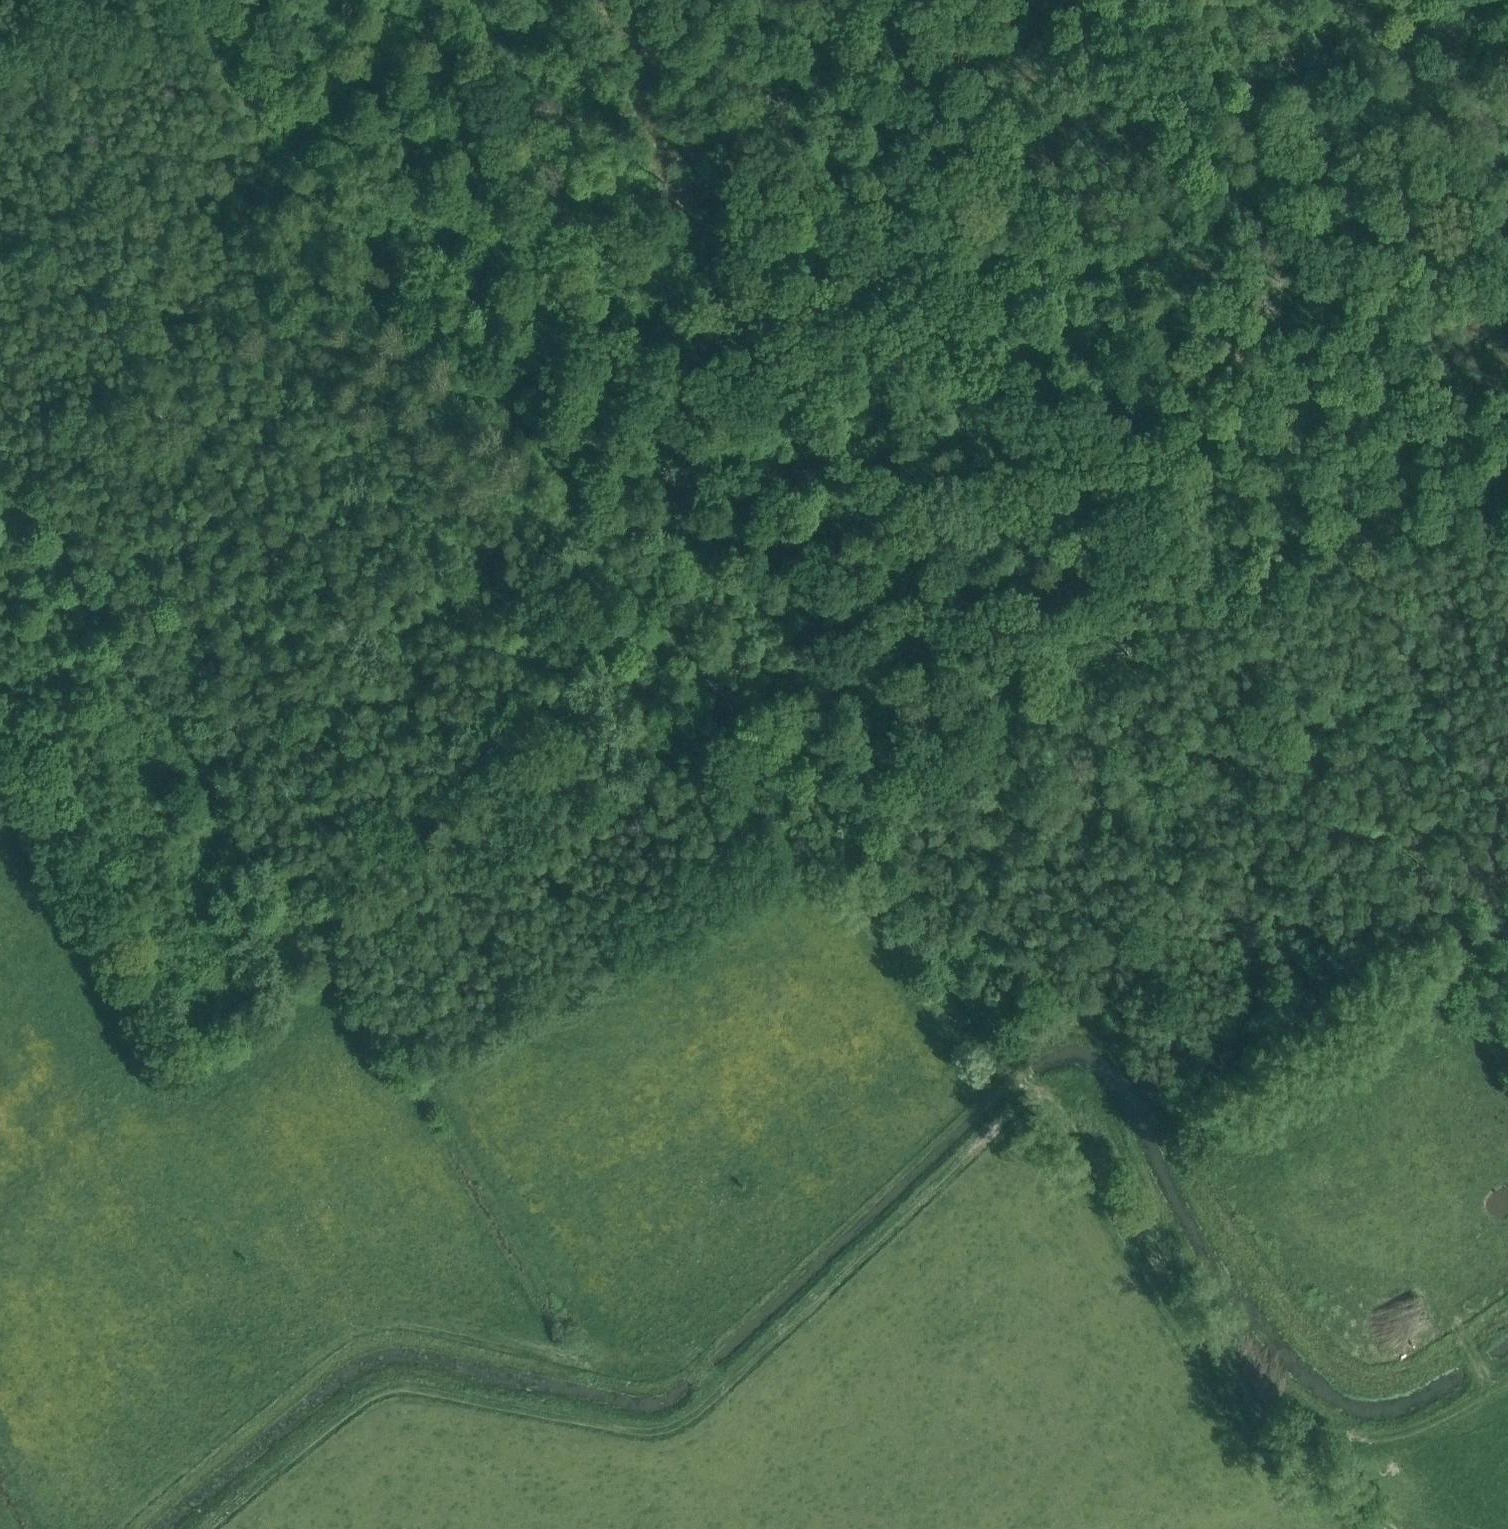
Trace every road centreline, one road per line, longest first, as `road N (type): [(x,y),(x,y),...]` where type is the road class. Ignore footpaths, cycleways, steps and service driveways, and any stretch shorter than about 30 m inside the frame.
road 1 (track): [(1033,1096),(689,1414),(639,1425),(411,1382),(387,1386),(361,1398),(200,1528)]
road 2 (track): [(1392,1528),(1319,1477),(1279,1431),(1079,1149),(992,1044)]
road 3 (track): [(1507,1375),(1394,1430),(1279,1431)]

